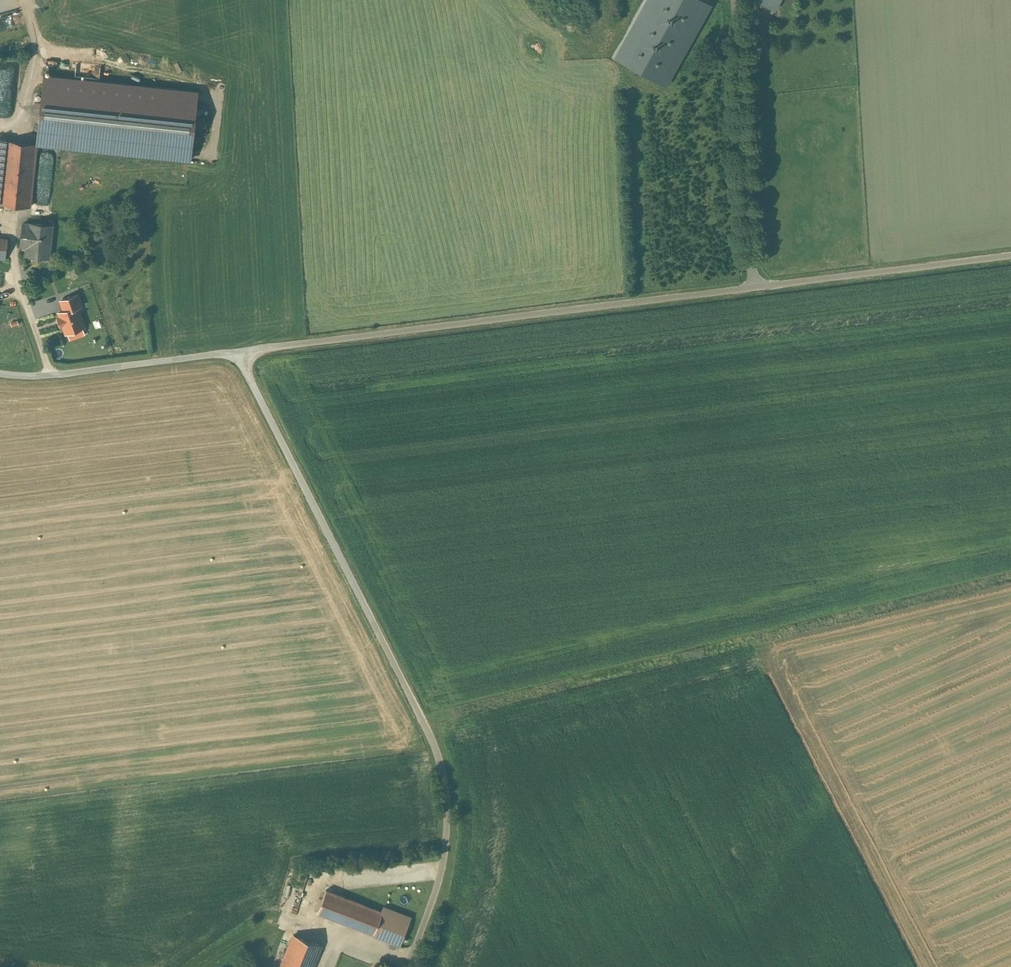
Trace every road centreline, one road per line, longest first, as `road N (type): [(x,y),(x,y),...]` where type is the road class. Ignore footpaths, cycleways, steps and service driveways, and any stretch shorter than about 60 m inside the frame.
road 1 (unclassified): [(235,348),(1010,255)]
road 2 (unclassified): [(235,348),(440,761),(444,859),(407,966)]
road 3 (track): [(767,644),(1010,586)]
road 4 (unclassified): [(0,369),(52,370),(235,348)]

